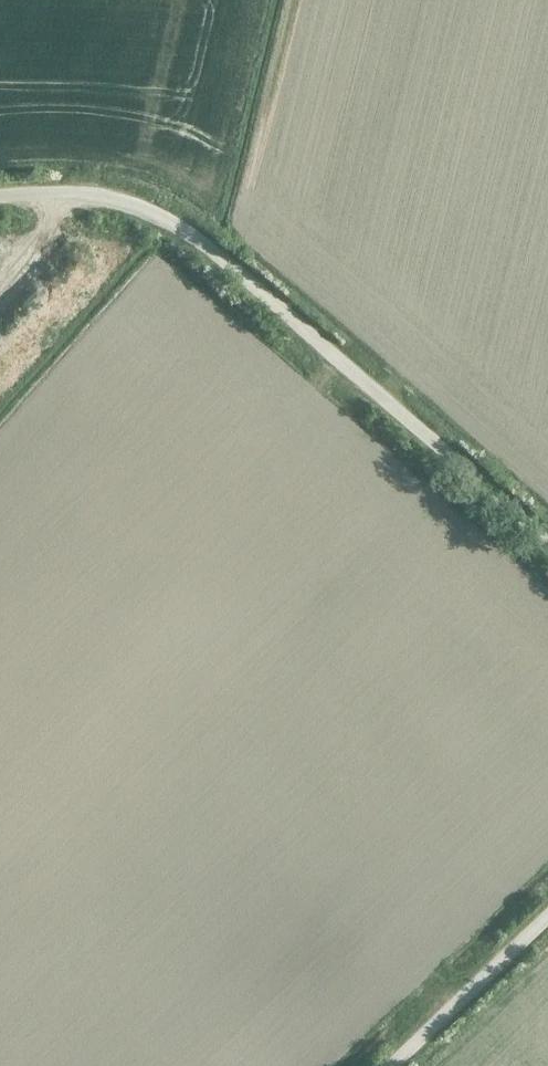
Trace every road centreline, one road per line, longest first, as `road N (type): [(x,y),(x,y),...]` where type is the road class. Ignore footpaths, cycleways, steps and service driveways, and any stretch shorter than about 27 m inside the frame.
road 1 (unclassified): [(547,537),(267,291),(157,211),(99,194),(0,197)]
road 2 (unclassified): [(397,1065),(547,923)]

